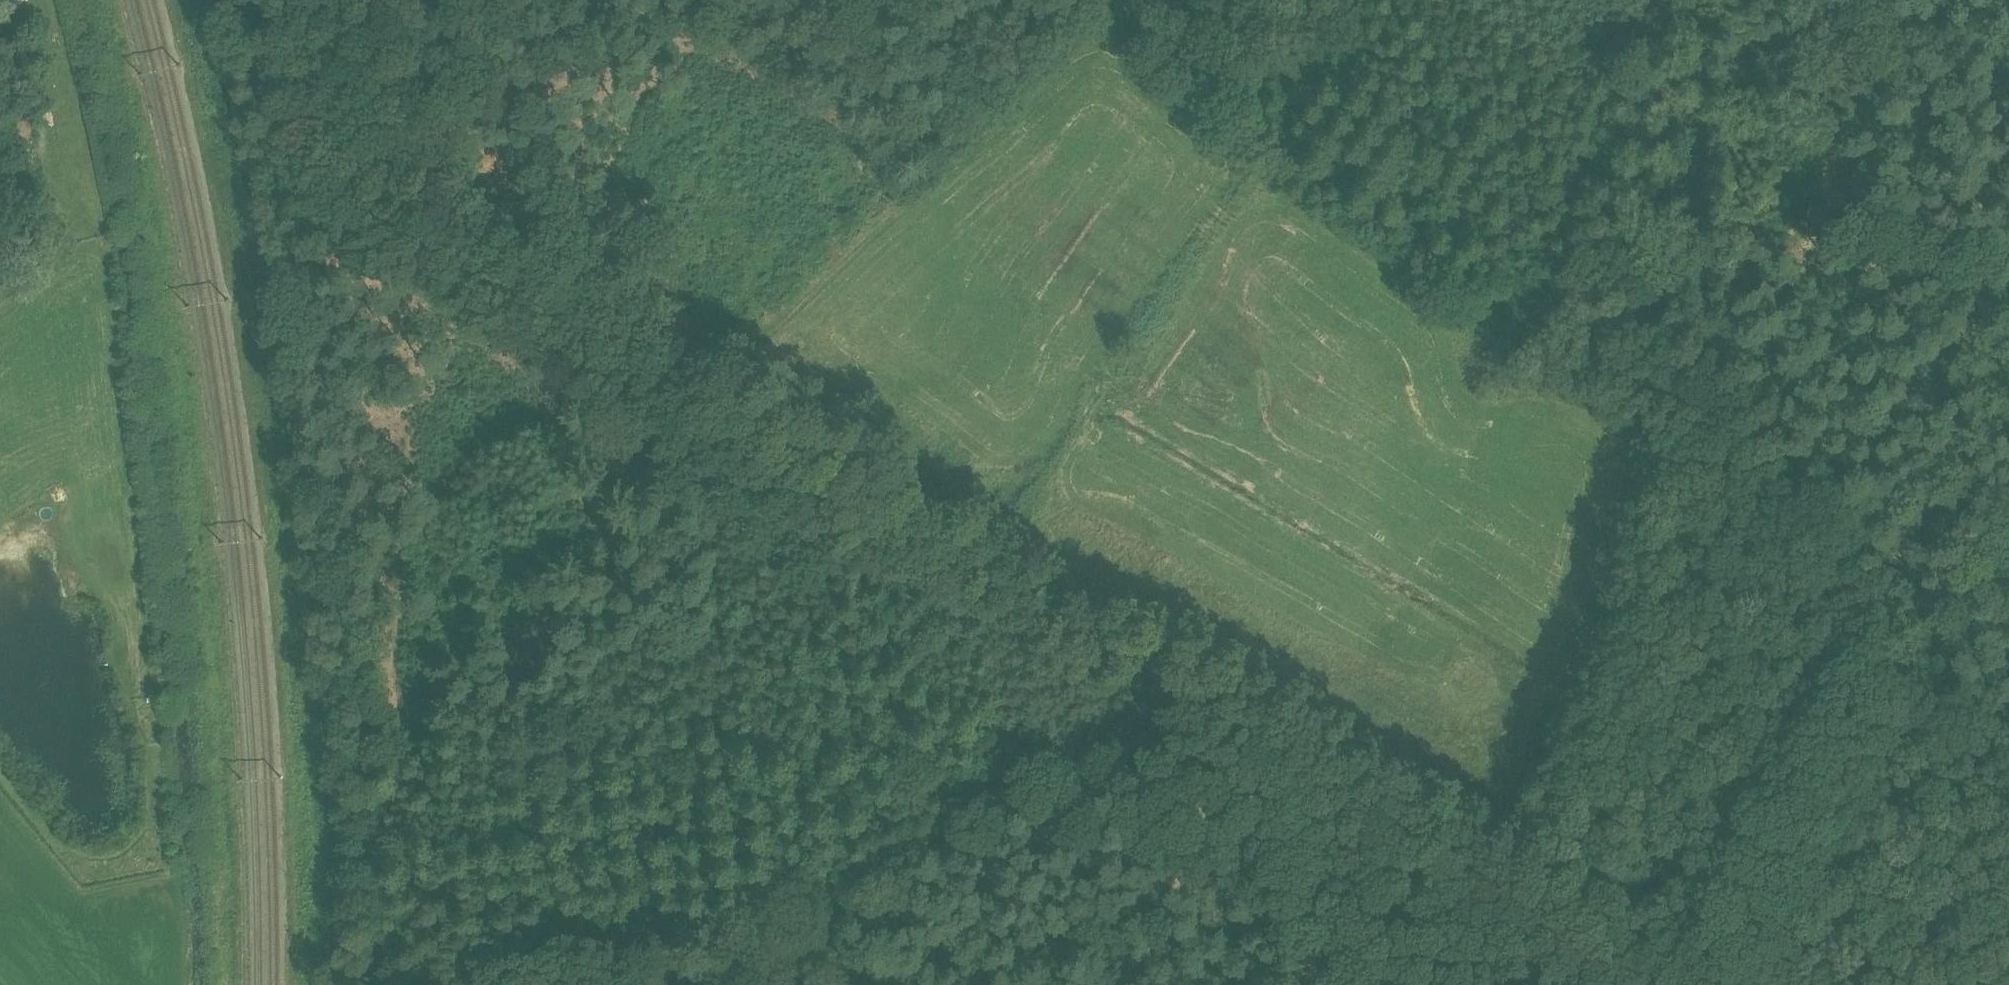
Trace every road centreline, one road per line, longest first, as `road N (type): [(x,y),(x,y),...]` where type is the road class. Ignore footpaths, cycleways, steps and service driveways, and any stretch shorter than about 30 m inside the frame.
road 1 (track): [(1675,984),(394,214)]
road 2 (track): [(366,984),(331,504),(280,152),(394,214)]
road 3 (track): [(332,180),(355,132),(485,0)]
road 4 (track): [(247,0),(280,152)]

